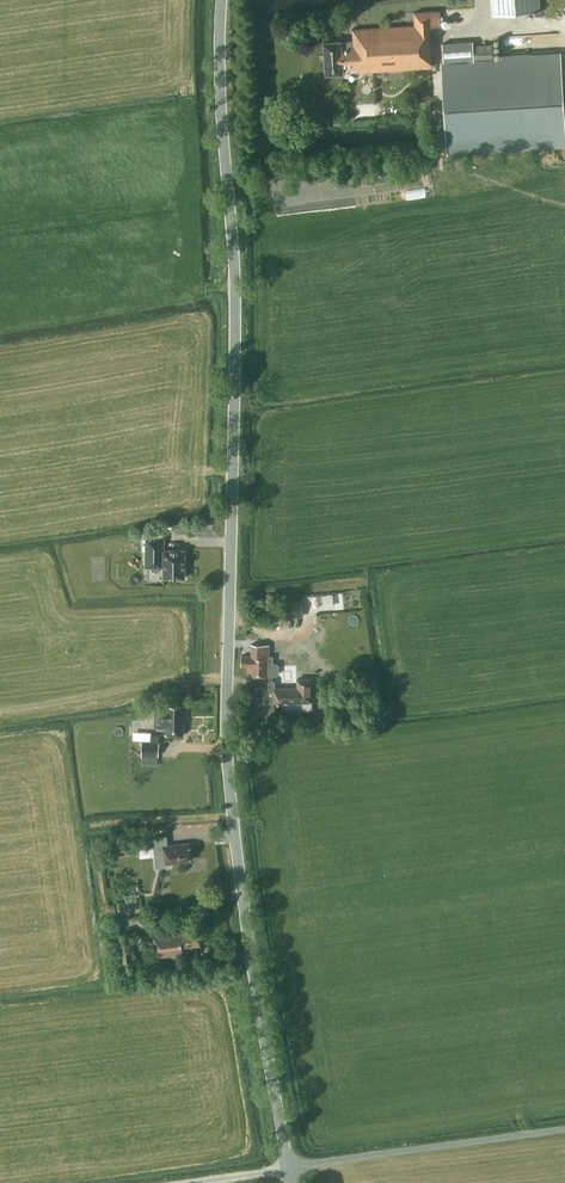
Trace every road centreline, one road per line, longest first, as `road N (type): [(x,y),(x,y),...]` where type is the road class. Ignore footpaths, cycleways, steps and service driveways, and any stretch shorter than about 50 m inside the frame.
road 1 (unclassified): [(288,1166),(227,798),(235,312),(223,62),(229,0)]
road 2 (unclassified): [(288,1166),(564,1128)]

